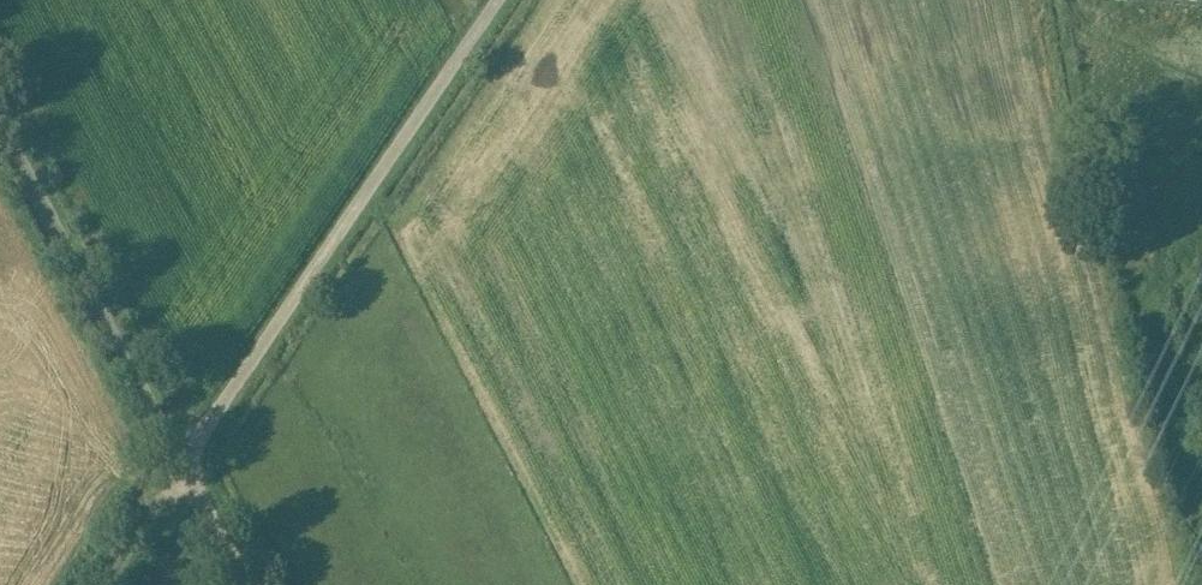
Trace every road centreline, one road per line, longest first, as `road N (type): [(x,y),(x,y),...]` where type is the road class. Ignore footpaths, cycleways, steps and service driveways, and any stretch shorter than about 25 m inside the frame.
road 1 (unclassified): [(182,466),(498,0)]
road 2 (unclassified): [(0,131),(182,466)]
road 3 (track): [(182,466),(100,584)]
road 4 (unclassified): [(182,466),(244,584)]

